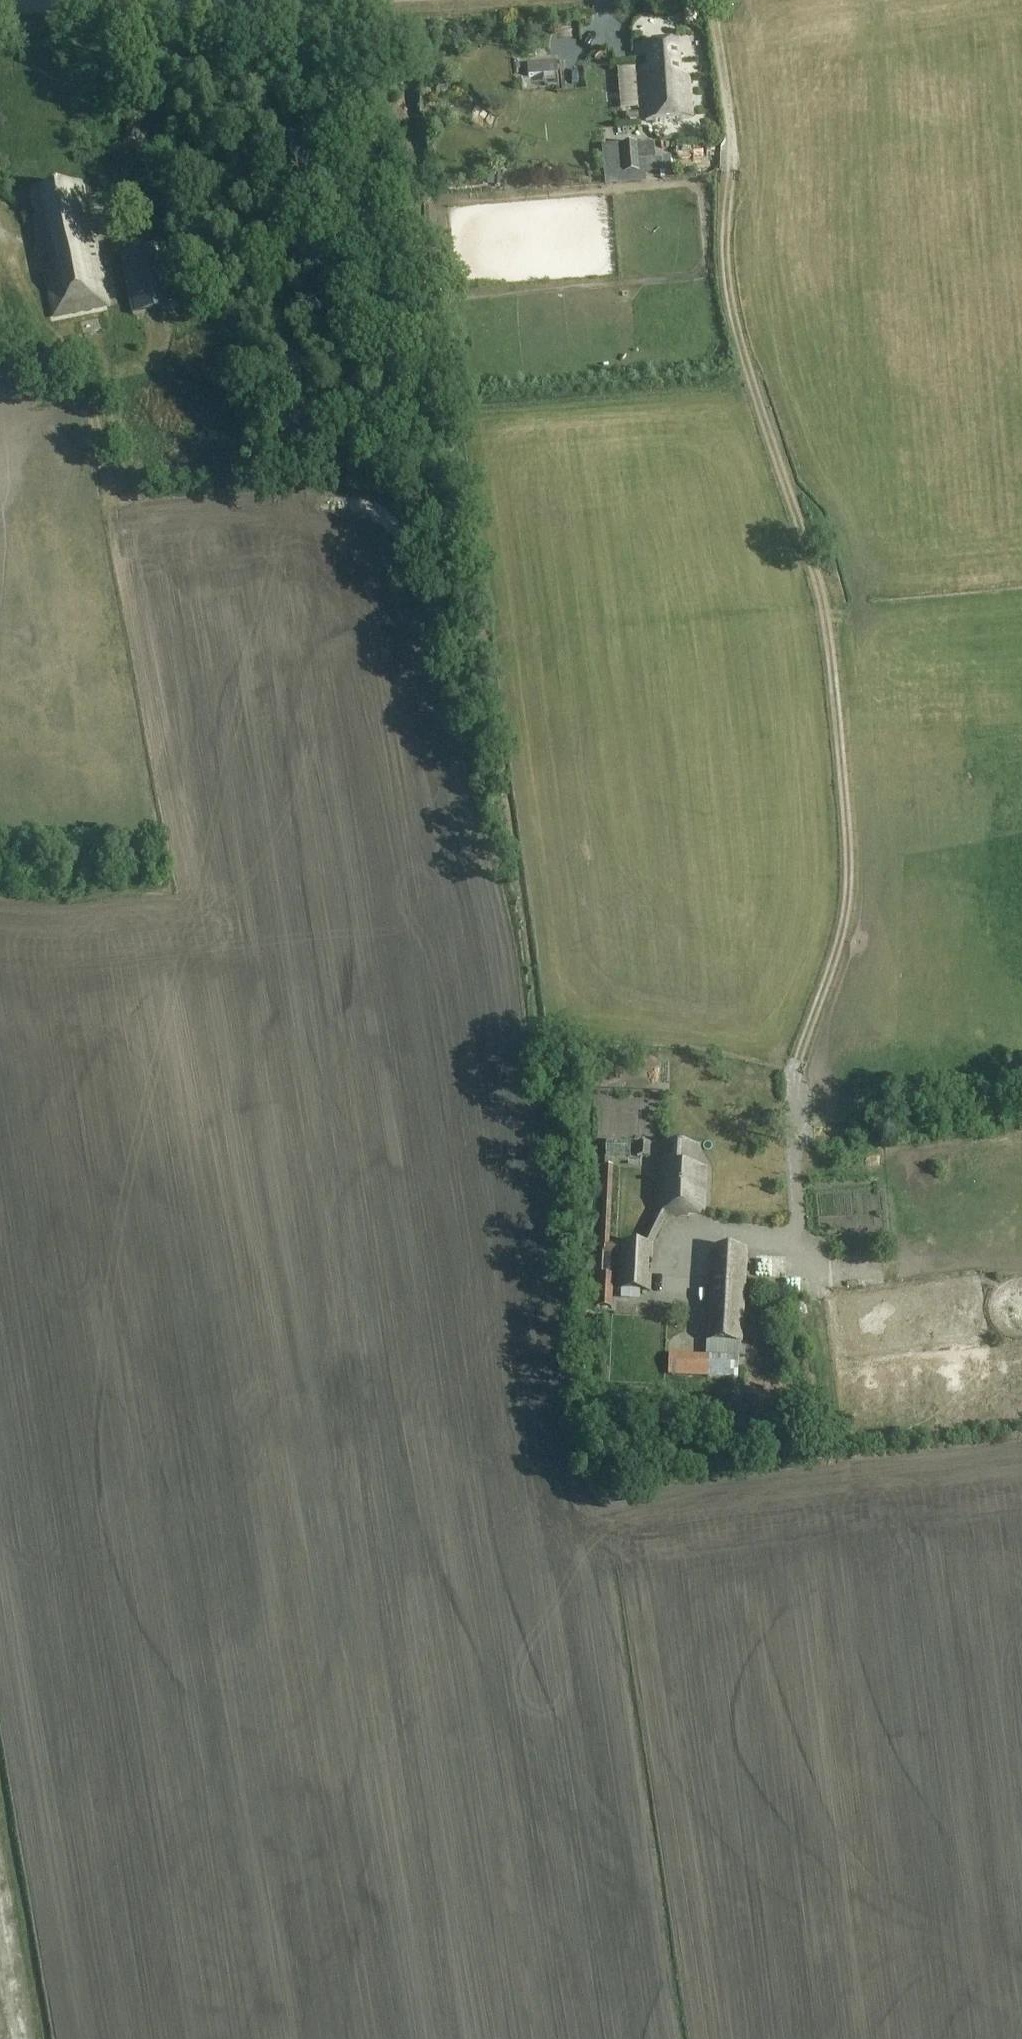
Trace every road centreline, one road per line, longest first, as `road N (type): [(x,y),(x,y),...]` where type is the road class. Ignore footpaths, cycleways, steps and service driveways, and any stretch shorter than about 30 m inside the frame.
road 1 (track): [(814,1279),(788,1134),(795,1068),(851,887),(826,610),(727,290),(734,140),(717,0)]
road 2 (track): [(0,1868),(26,2038)]

